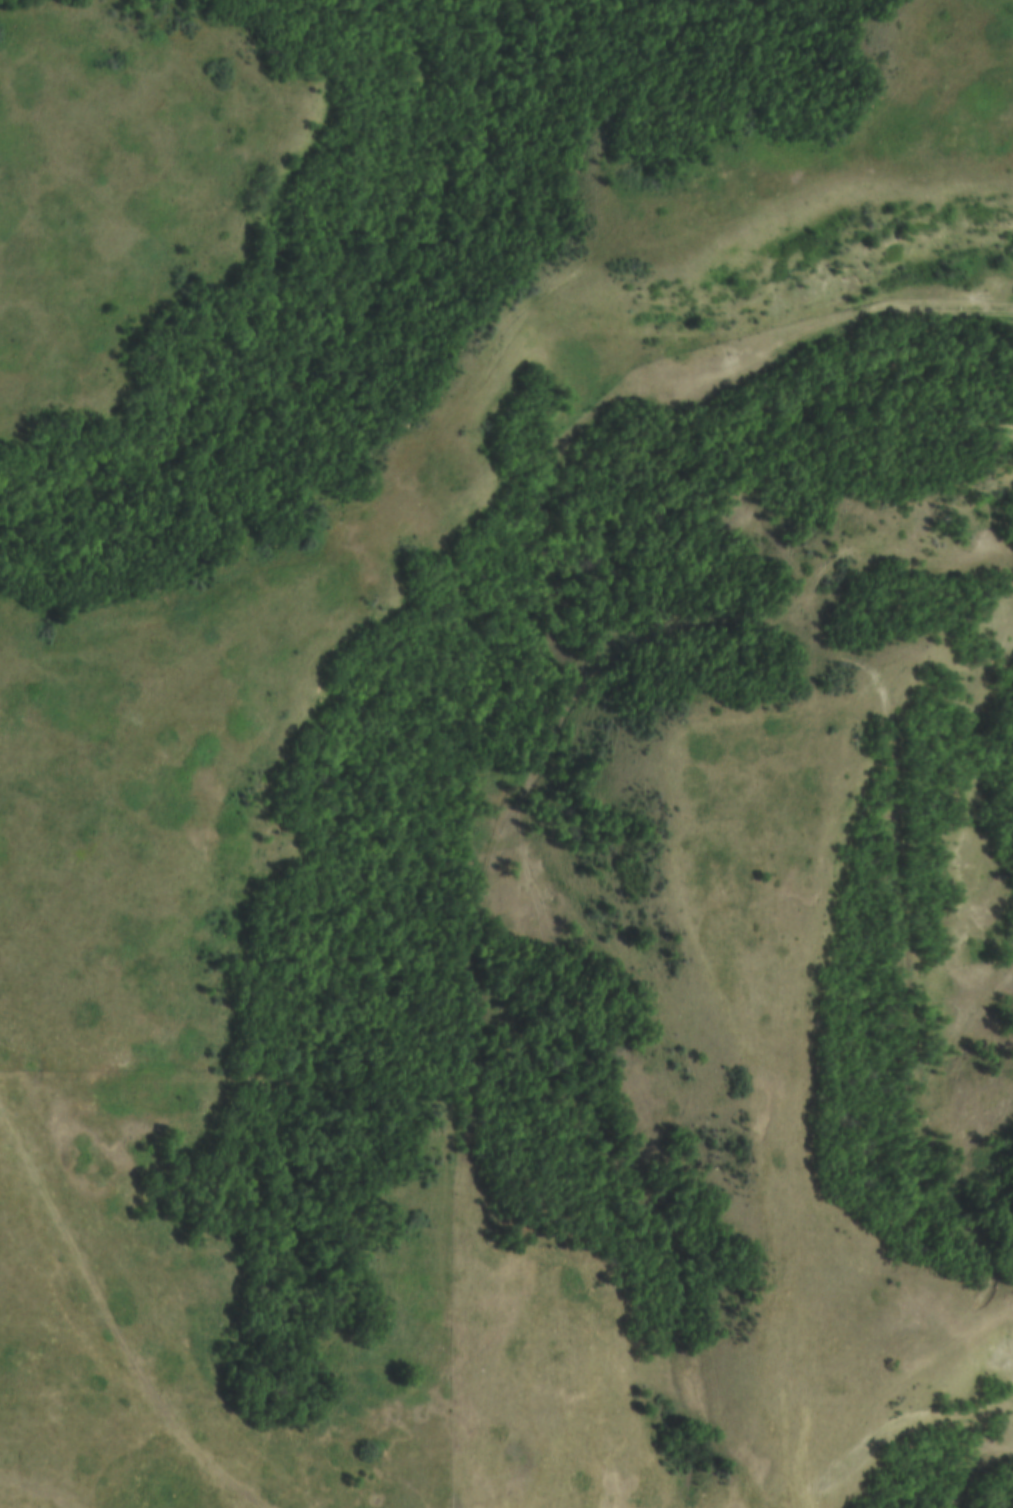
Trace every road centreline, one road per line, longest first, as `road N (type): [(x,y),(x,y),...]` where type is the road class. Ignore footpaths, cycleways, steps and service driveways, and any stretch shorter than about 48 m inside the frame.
road 1 (track): [(0,952),(34,1040),(37,1121),(125,1356),(161,1407),(274,1507)]
road 2 (track): [(815,1507),(814,1493),(904,1425),(1012,1413)]

